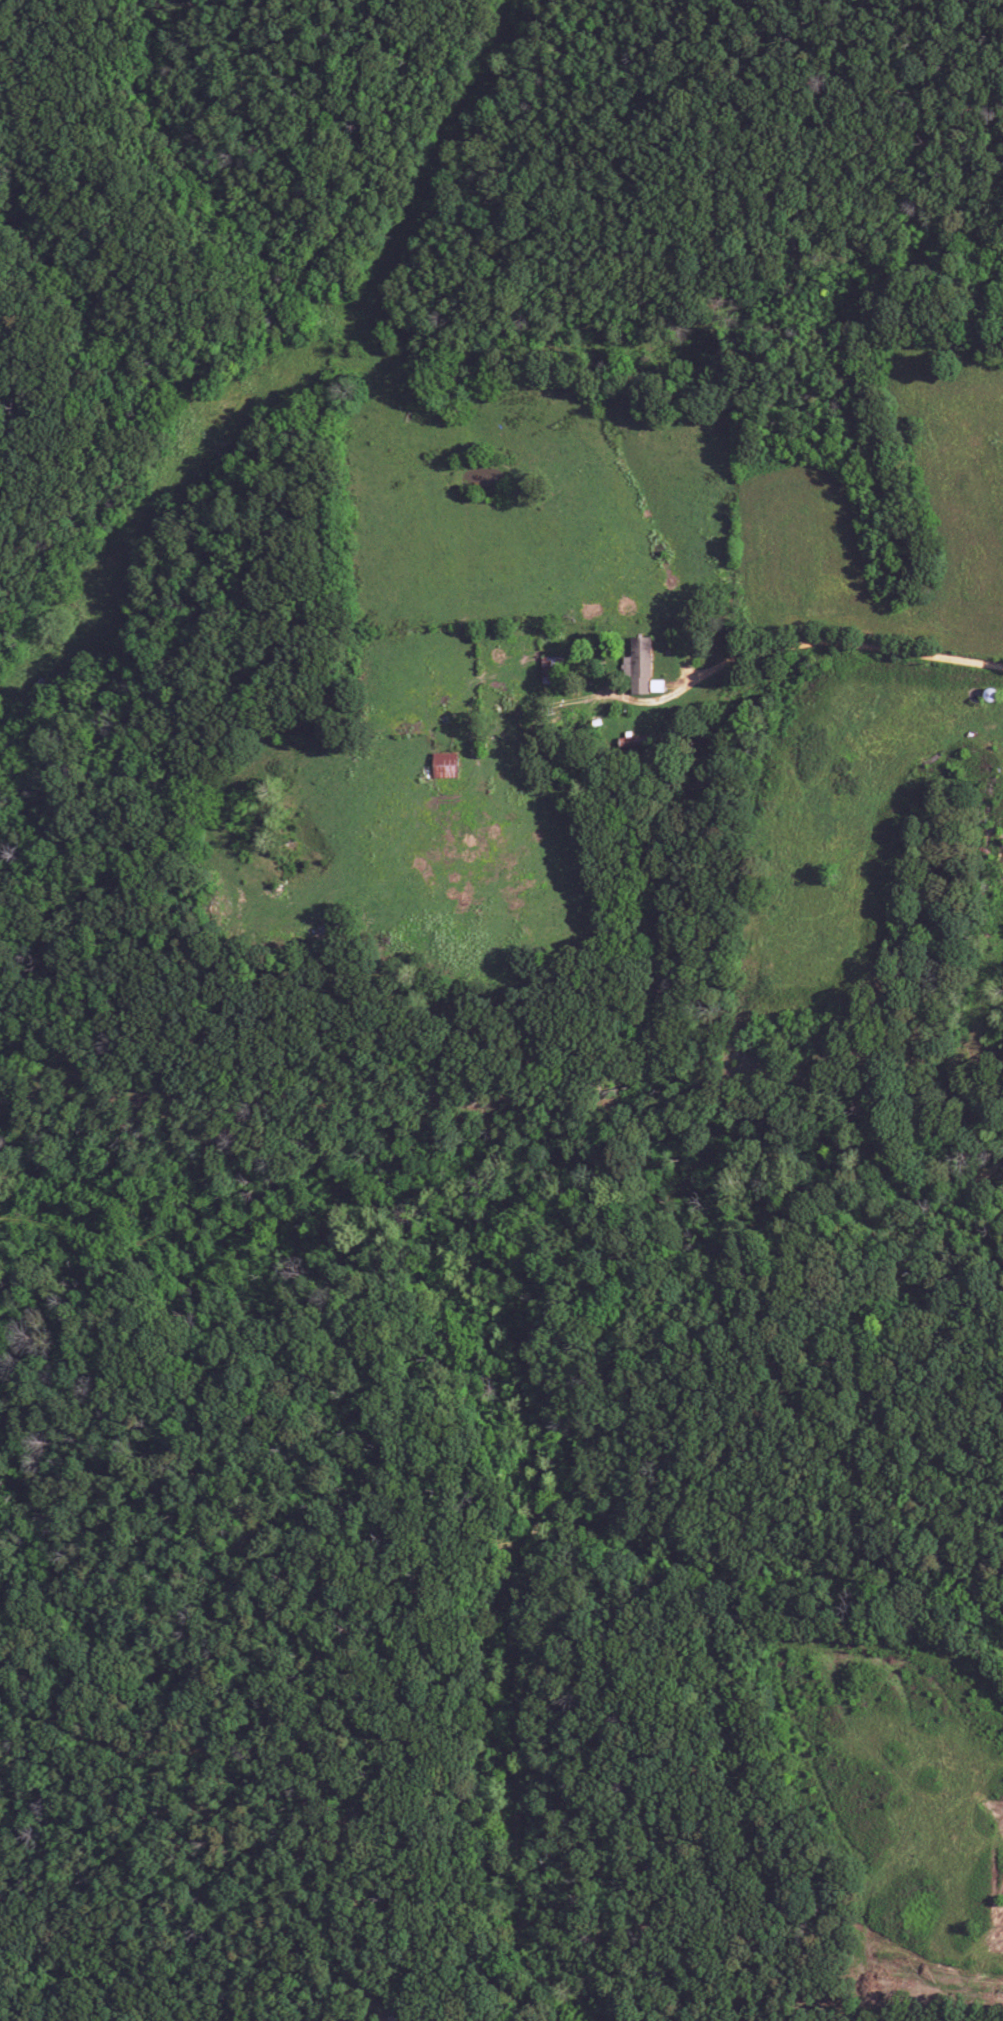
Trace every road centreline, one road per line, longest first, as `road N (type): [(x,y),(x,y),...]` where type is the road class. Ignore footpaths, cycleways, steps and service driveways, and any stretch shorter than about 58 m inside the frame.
road 1 (residential): [(605,2020),(535,1976),(523,1951),(512,1647),(520,1565),(543,1505),(544,1471),(536,1420),(478,1268),(482,1226),(416,1197),(379,1197),(349,1215),(312,1221),(222,1222),(147,1245),(0,1219)]
road 2 (residential): [(0,1689),(115,1751),(297,1763),(341,1792),(359,1821),(359,1856),(335,1927),(344,1963),(399,2020)]
road 3 (residential): [(616,698),(655,703),(726,662),(813,643),(1002,668)]
road 4 (residential): [(297,1763),(328,1698),(317,1621),(332,1541),(319,1510),(261,1501),(216,1511)]

